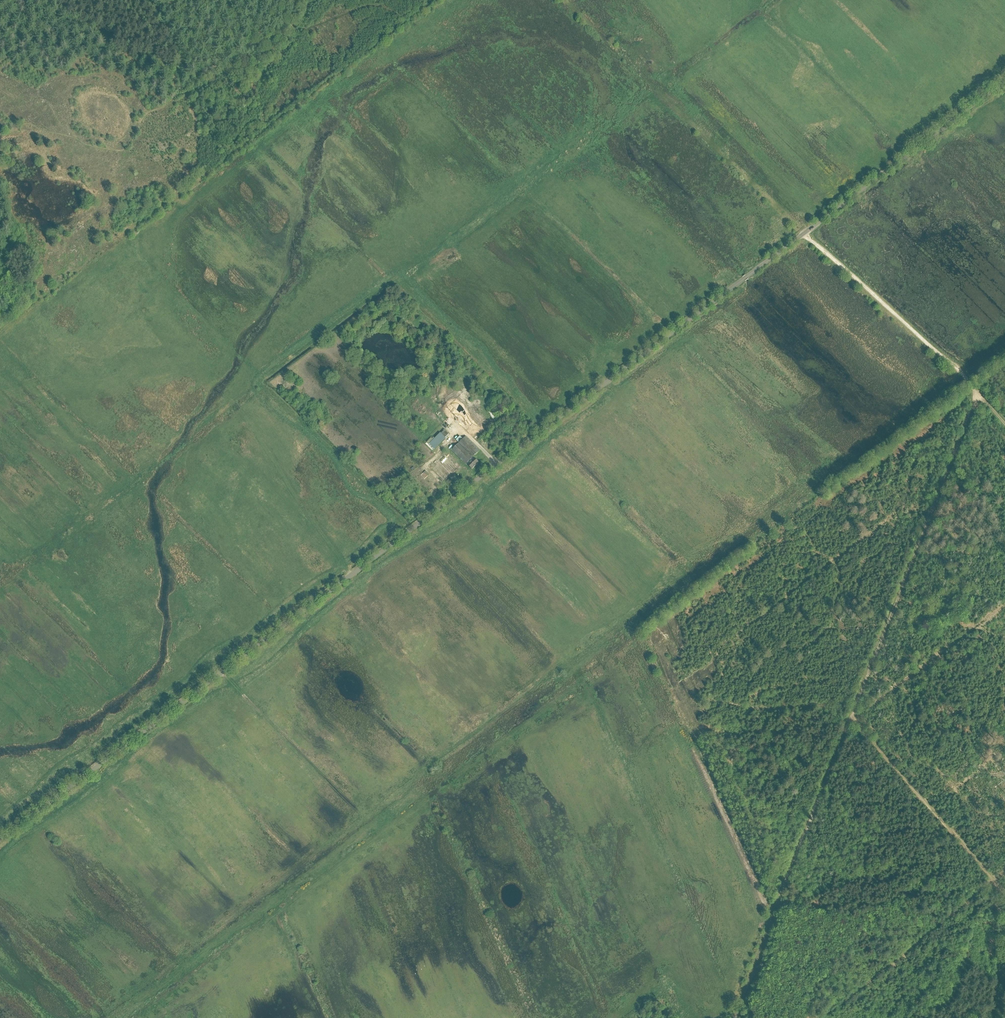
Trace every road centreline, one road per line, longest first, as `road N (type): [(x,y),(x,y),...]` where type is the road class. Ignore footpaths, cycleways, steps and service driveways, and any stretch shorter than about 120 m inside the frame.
road 1 (tertiary): [(0,840),(898,162)]
road 2 (track): [(851,719),(979,395)]
road 3 (track): [(737,1017),(851,719)]
road 4 (track): [(233,154),(0,329)]
road 5 (track): [(435,0),(233,154)]
road 6 (track): [(976,391),(804,233)]
road 7 (track): [(851,719),(993,881)]
road 8 (track): [(875,696),(1004,600)]
road 9 (tertiary): [(1004,81),(898,162)]

